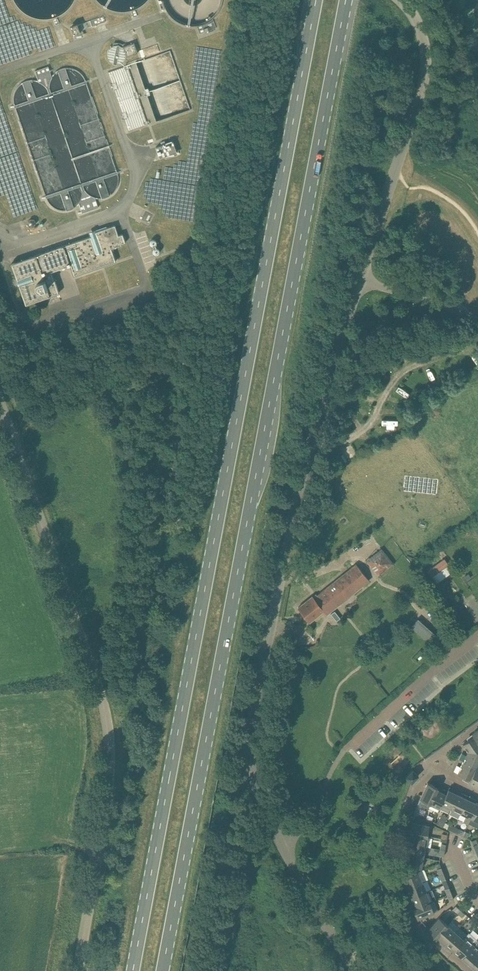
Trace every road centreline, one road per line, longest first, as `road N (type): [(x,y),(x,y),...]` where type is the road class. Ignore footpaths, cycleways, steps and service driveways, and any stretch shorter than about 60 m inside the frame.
road 1 (primary): [(164,970),(347,0)]
road 2 (primary): [(315,0),(133,970)]
road 3 (unclassified): [(281,844),(254,779),(253,720),(308,451),(361,280)]
road 4 (unclassified): [(77,970),(108,777),(101,715),(0,416)]
road 5 (unclassified): [(361,280),(426,73),(424,35),(402,0)]
road 6 (unclassified): [(281,844),(315,811),(345,748),(477,636)]
road 7 (unclassified): [(355,970),(281,844)]
road 8 (unclassified): [(477,320),(361,280)]

